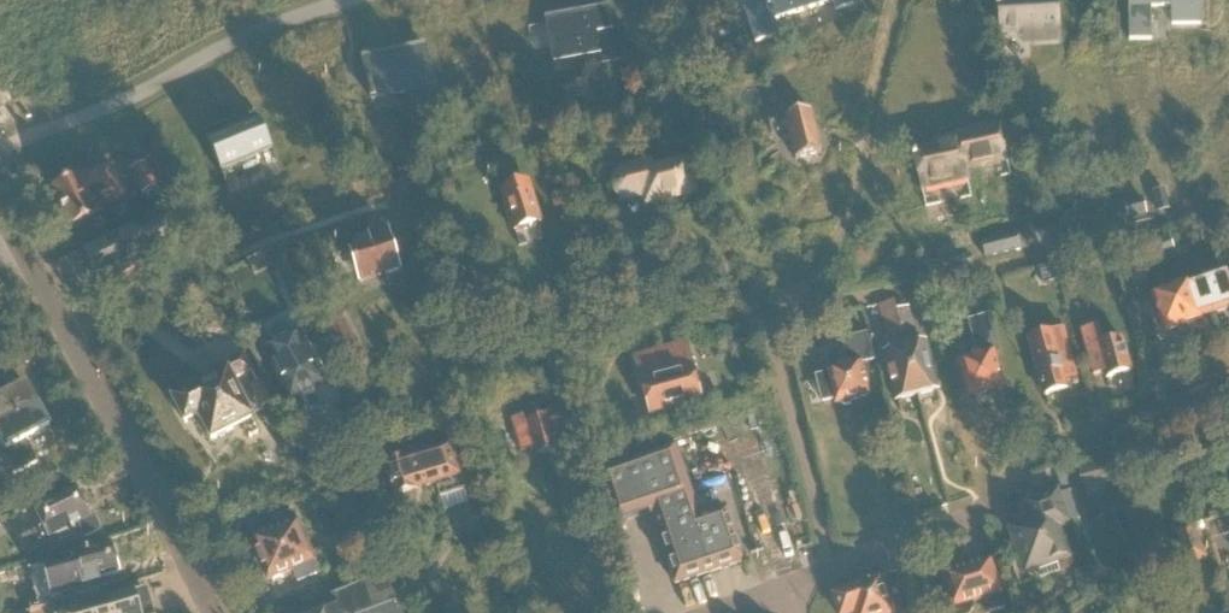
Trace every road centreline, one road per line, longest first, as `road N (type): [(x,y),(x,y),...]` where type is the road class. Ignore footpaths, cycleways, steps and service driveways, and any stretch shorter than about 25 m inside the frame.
road 1 (tertiary): [(212,612),(0,212)]
road 2 (residential): [(831,569),(963,520),(1037,455),(1069,440),(1228,384)]
road 3 (unclassified): [(831,569),(772,351),(783,305),(832,265)]

